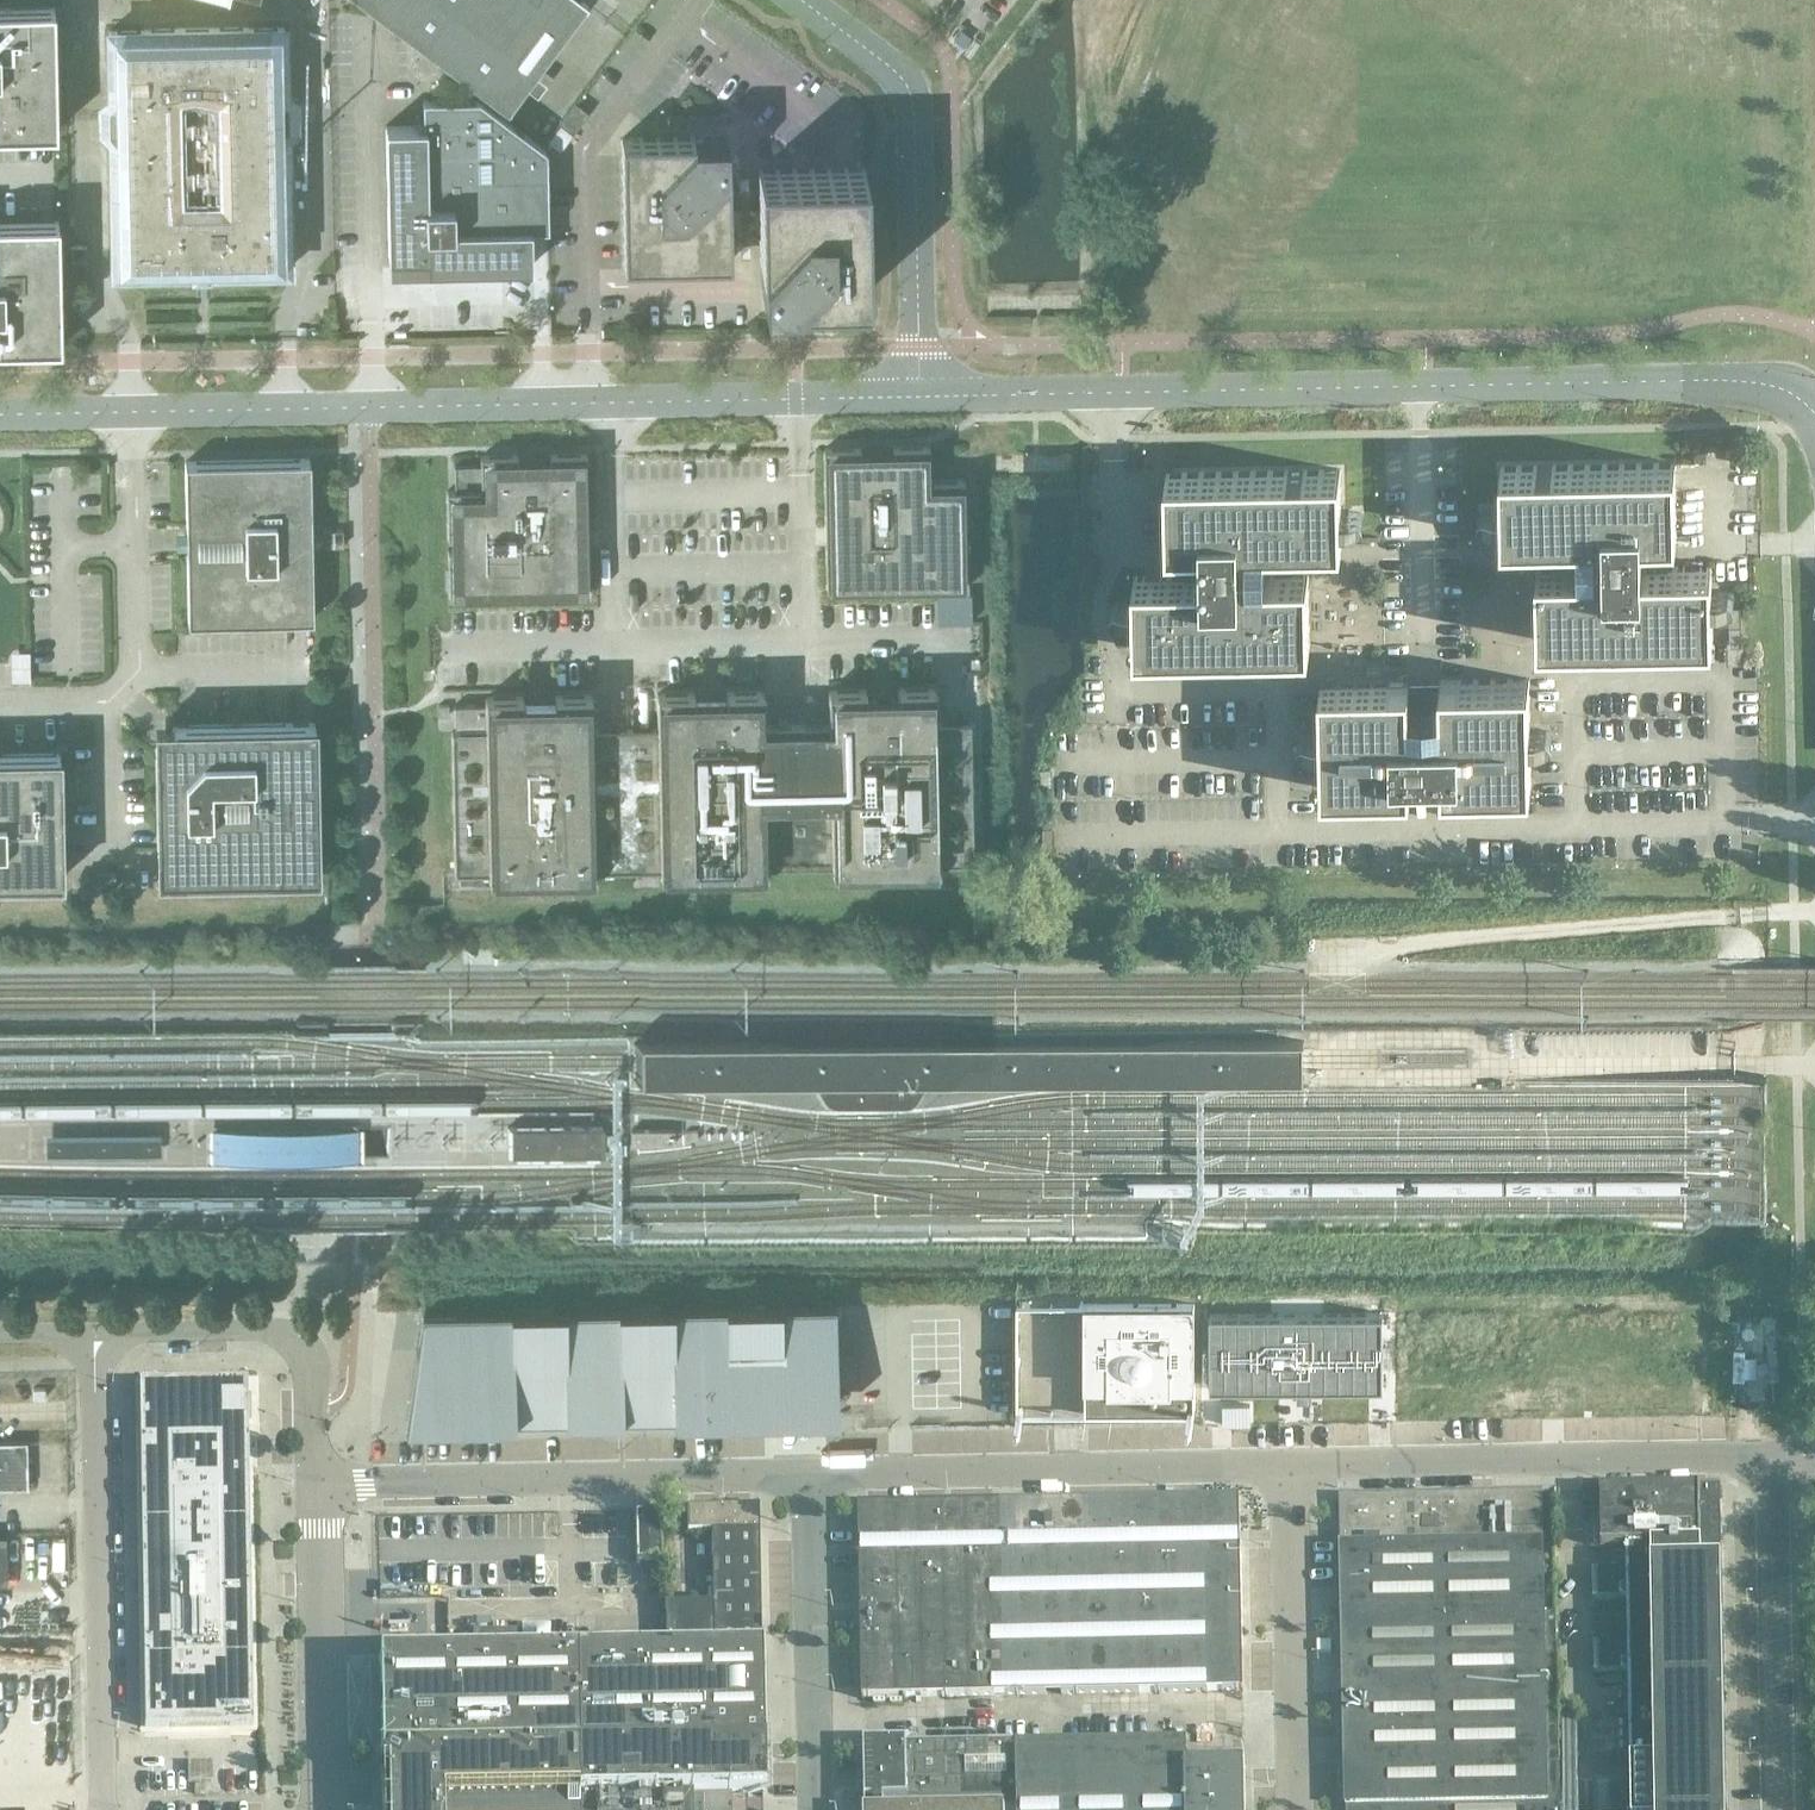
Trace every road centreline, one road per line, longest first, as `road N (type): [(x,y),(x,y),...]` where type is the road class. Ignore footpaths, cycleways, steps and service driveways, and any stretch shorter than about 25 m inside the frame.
road 1 (tertiary): [(919,395),(0,414)]
road 2 (tertiary): [(1702,380),(919,395)]
road 3 (unclassified): [(811,1473),(312,1481)]
road 4 (unclassified): [(1297,1464),(811,1473)]
road 5 (unclassified): [(1776,1456),(1297,1464)]
road 6 (unclassified): [(102,1809),(91,1339)]
road 7 (unclassified): [(919,395),(912,101),(893,69),(802,0)]
road 8 (unclassified): [(1783,1809),(1776,1456)]
road 9 (unclassified): [(1301,1809),(1297,1464)]
road 10 (unclassified): [(817,1809),(811,1473)]
road 11 (unclassified): [(322,1809),(312,1481)]
road 12 (unclassified): [(91,1339),(272,1331),(298,1344),(308,1364),(309,1406)]
road 13 (tertiary): [(1702,380),(1791,391),(1814,411)]

